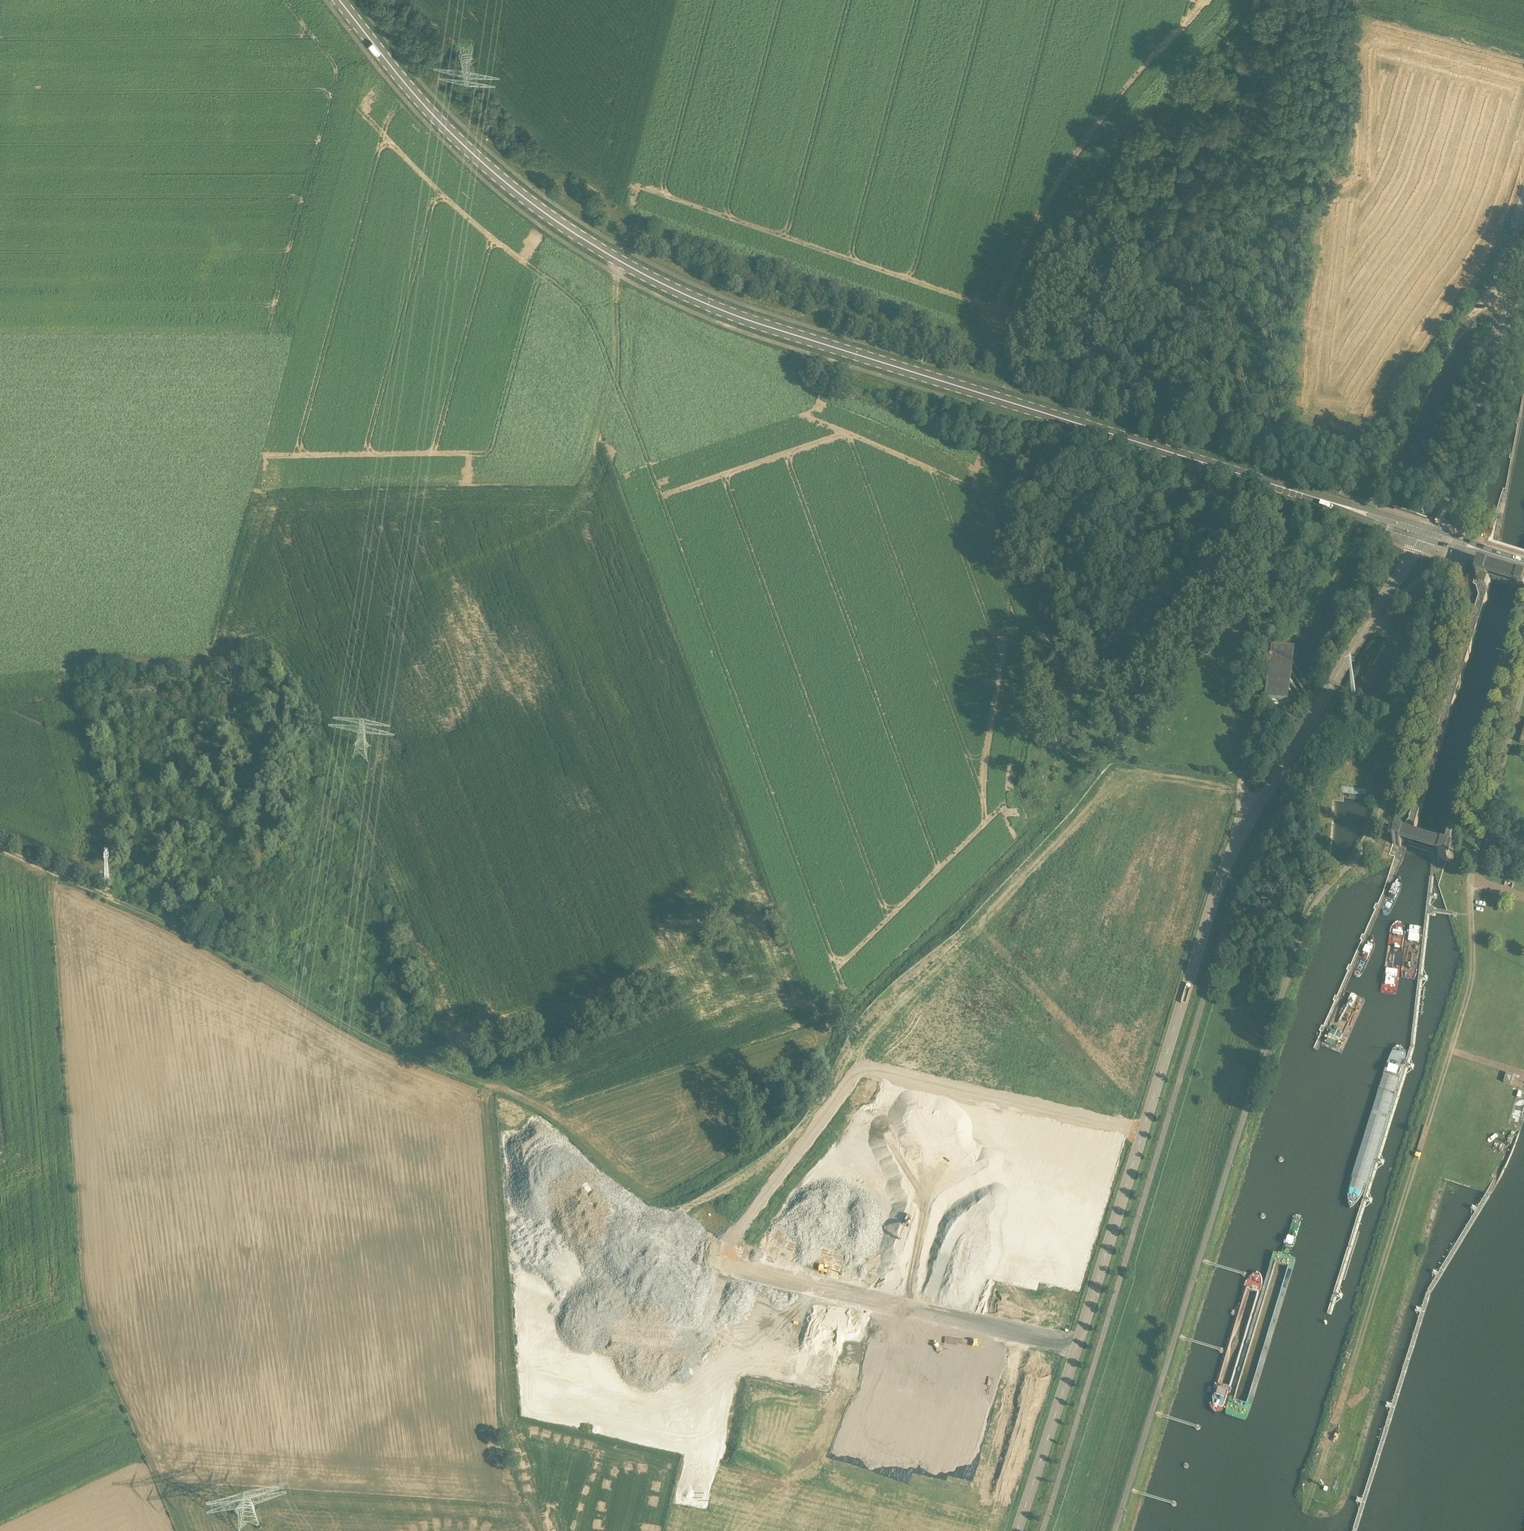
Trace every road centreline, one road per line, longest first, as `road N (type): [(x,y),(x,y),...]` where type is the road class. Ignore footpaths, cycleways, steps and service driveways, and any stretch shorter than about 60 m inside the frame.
road 1 (tertiary): [(1425,533),(739,320),(645,278),(513,190),(409,90),(340,0)]
road 2 (tertiary): [(1018,1530),(1217,899),(1283,760),(1425,533)]
road 3 (track): [(1523,686),(1473,862),(1472,978),(1316,1476),(1334,1482),(1348,1438)]
road 4 (track): [(0,852),(368,1035),(530,1102),(642,1194)]
road 5 (unclassified): [(1425,533),(1447,504),(1491,368)]
road 6 (residential): [(1491,368),(1523,209)]

